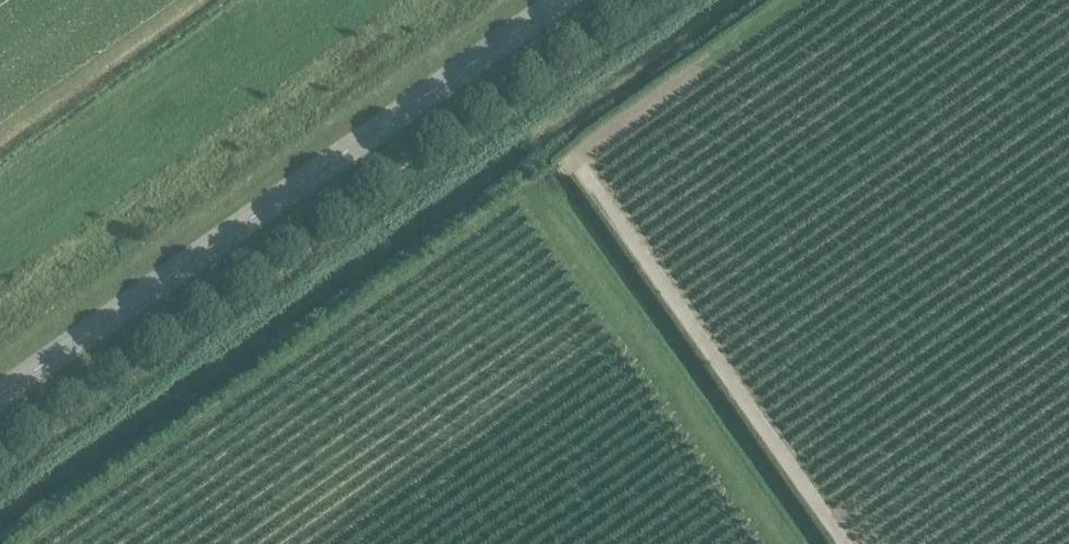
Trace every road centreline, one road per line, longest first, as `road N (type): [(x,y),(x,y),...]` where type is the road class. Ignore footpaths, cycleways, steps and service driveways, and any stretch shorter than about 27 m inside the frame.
road 1 (unclassified): [(0,390),(552,0)]

